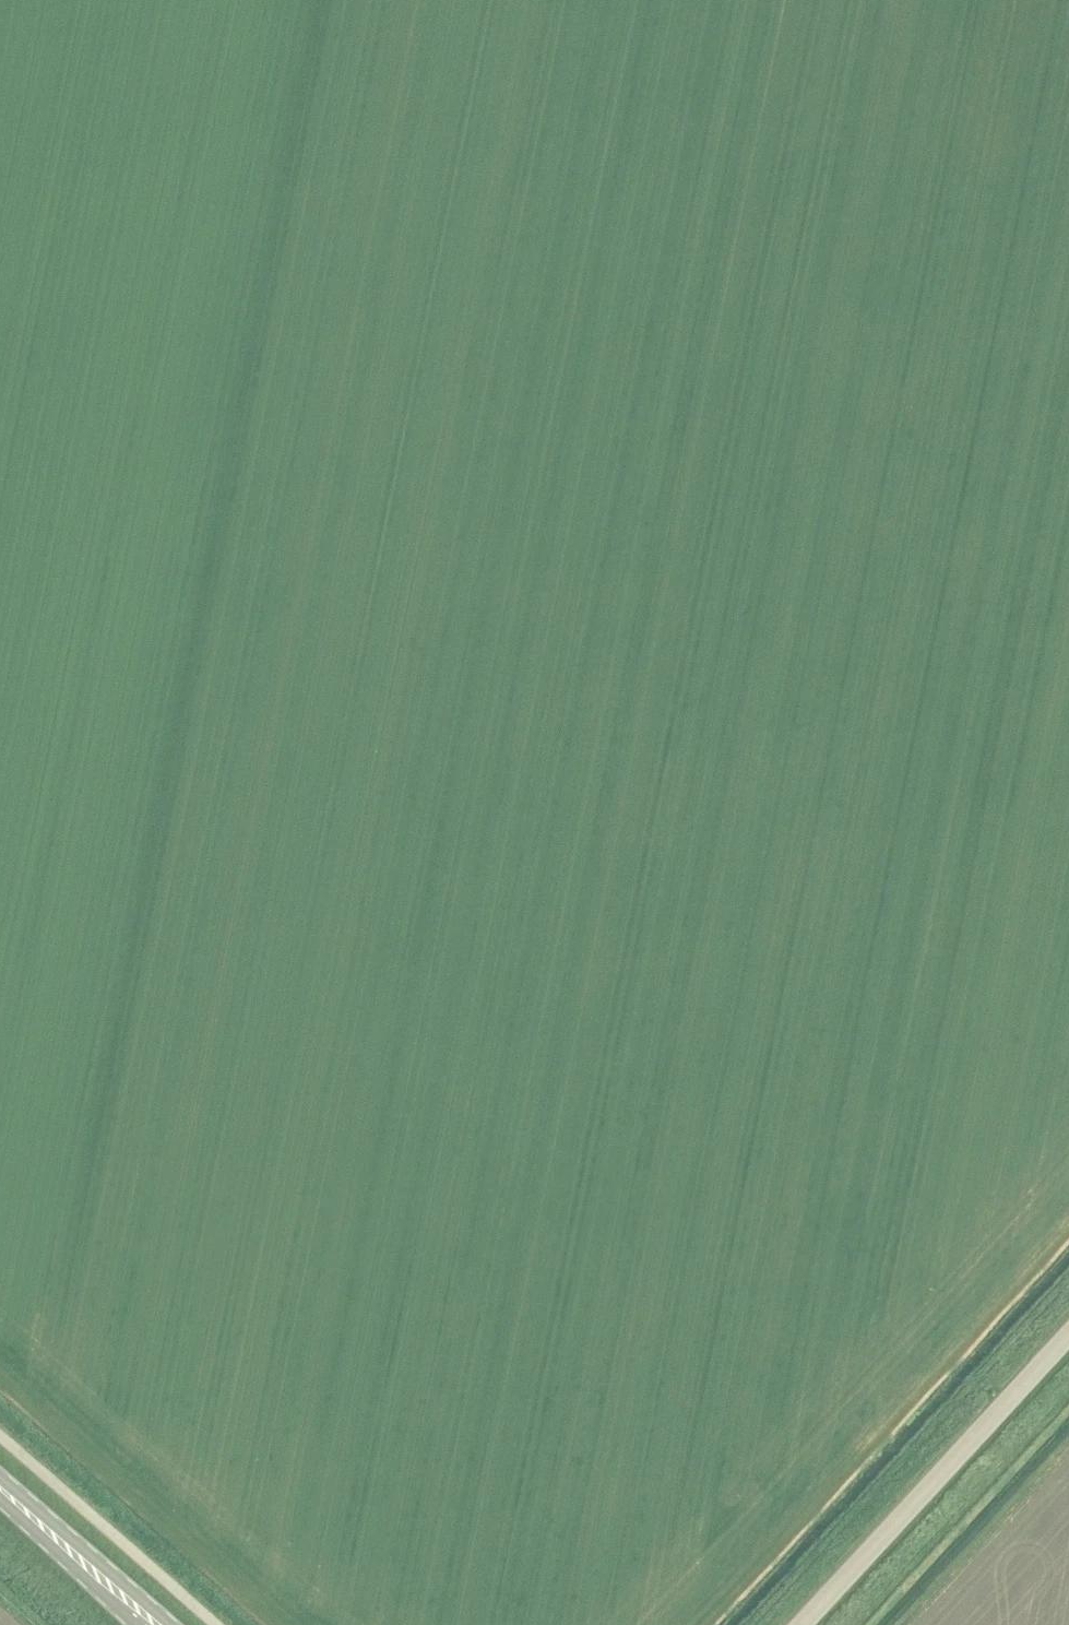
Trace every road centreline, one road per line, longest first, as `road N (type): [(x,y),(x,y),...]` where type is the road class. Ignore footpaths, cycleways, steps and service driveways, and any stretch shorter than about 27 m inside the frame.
road 1 (unclassified): [(801,1624),(1068,1335)]
road 2 (primary): [(145,1624),(0,1495)]

